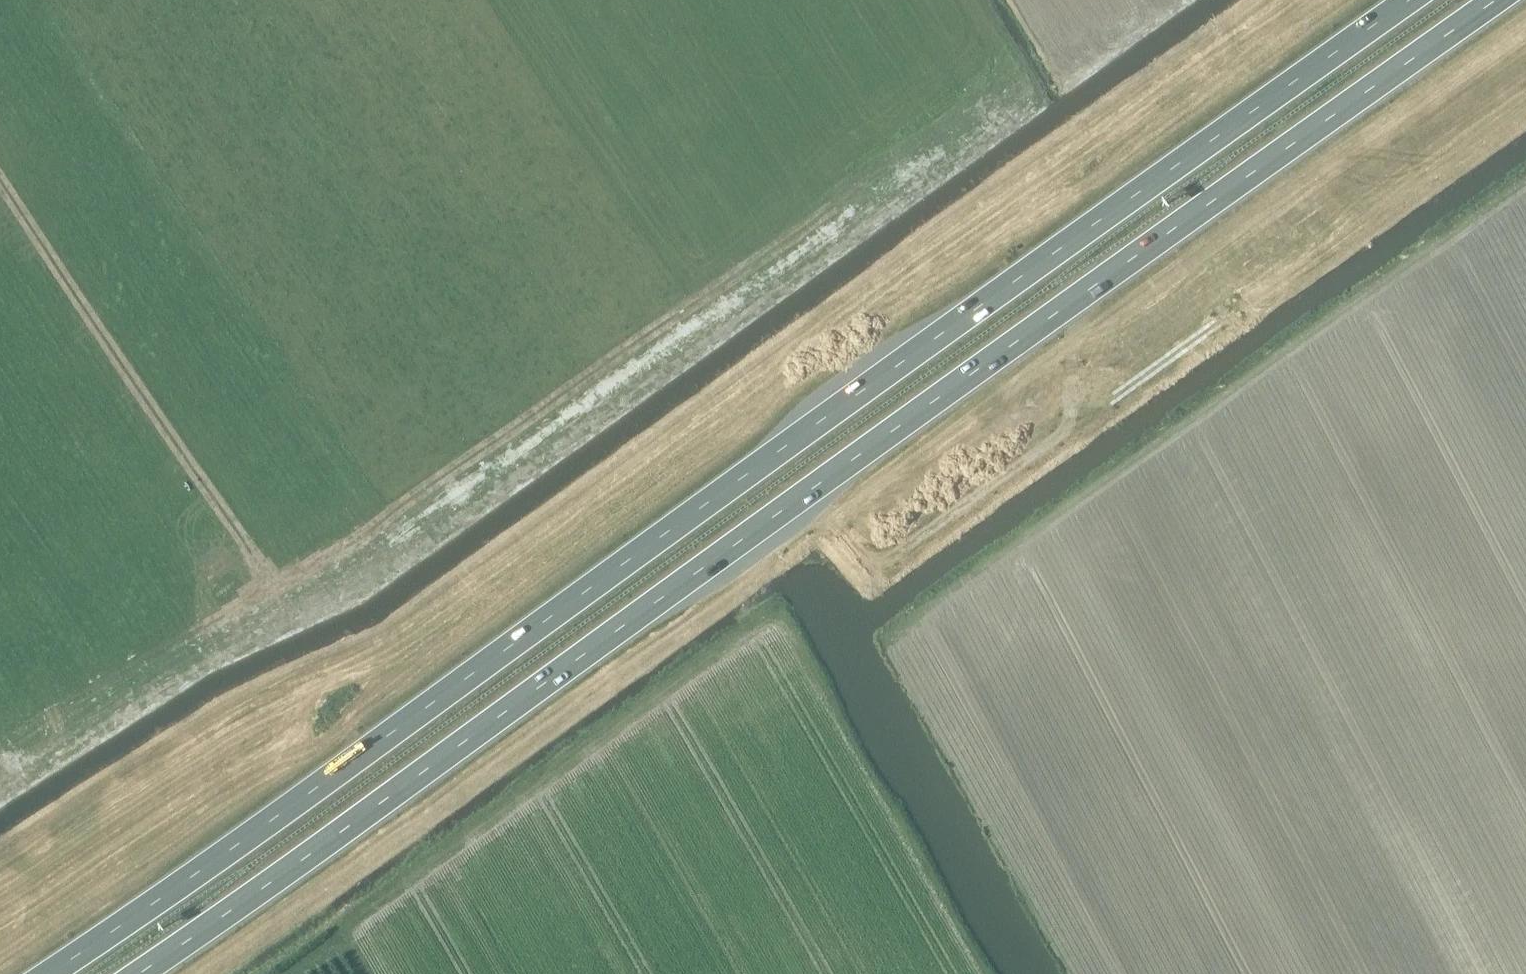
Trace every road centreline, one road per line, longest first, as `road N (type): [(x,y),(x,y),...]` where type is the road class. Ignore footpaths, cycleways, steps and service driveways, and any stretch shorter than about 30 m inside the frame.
road 1 (trunk): [(1409,0),(50,973)]
road 2 (trunk): [(137,973),(1494,0)]

